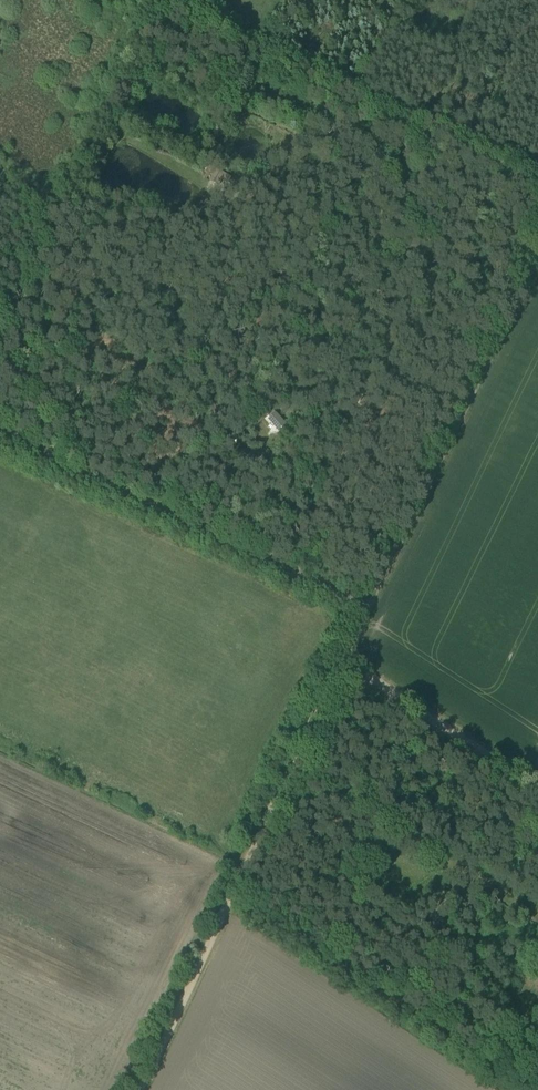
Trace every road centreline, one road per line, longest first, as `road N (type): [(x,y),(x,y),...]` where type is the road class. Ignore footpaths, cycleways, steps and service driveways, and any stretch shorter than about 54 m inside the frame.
road 1 (track): [(310,207),(167,508),(371,601)]
road 2 (track): [(139,1089),(371,601)]
road 3 (track): [(371,601),(537,256)]
road 4 (track): [(341,659),(537,787)]
road 5 (track): [(0,428),(167,508)]

